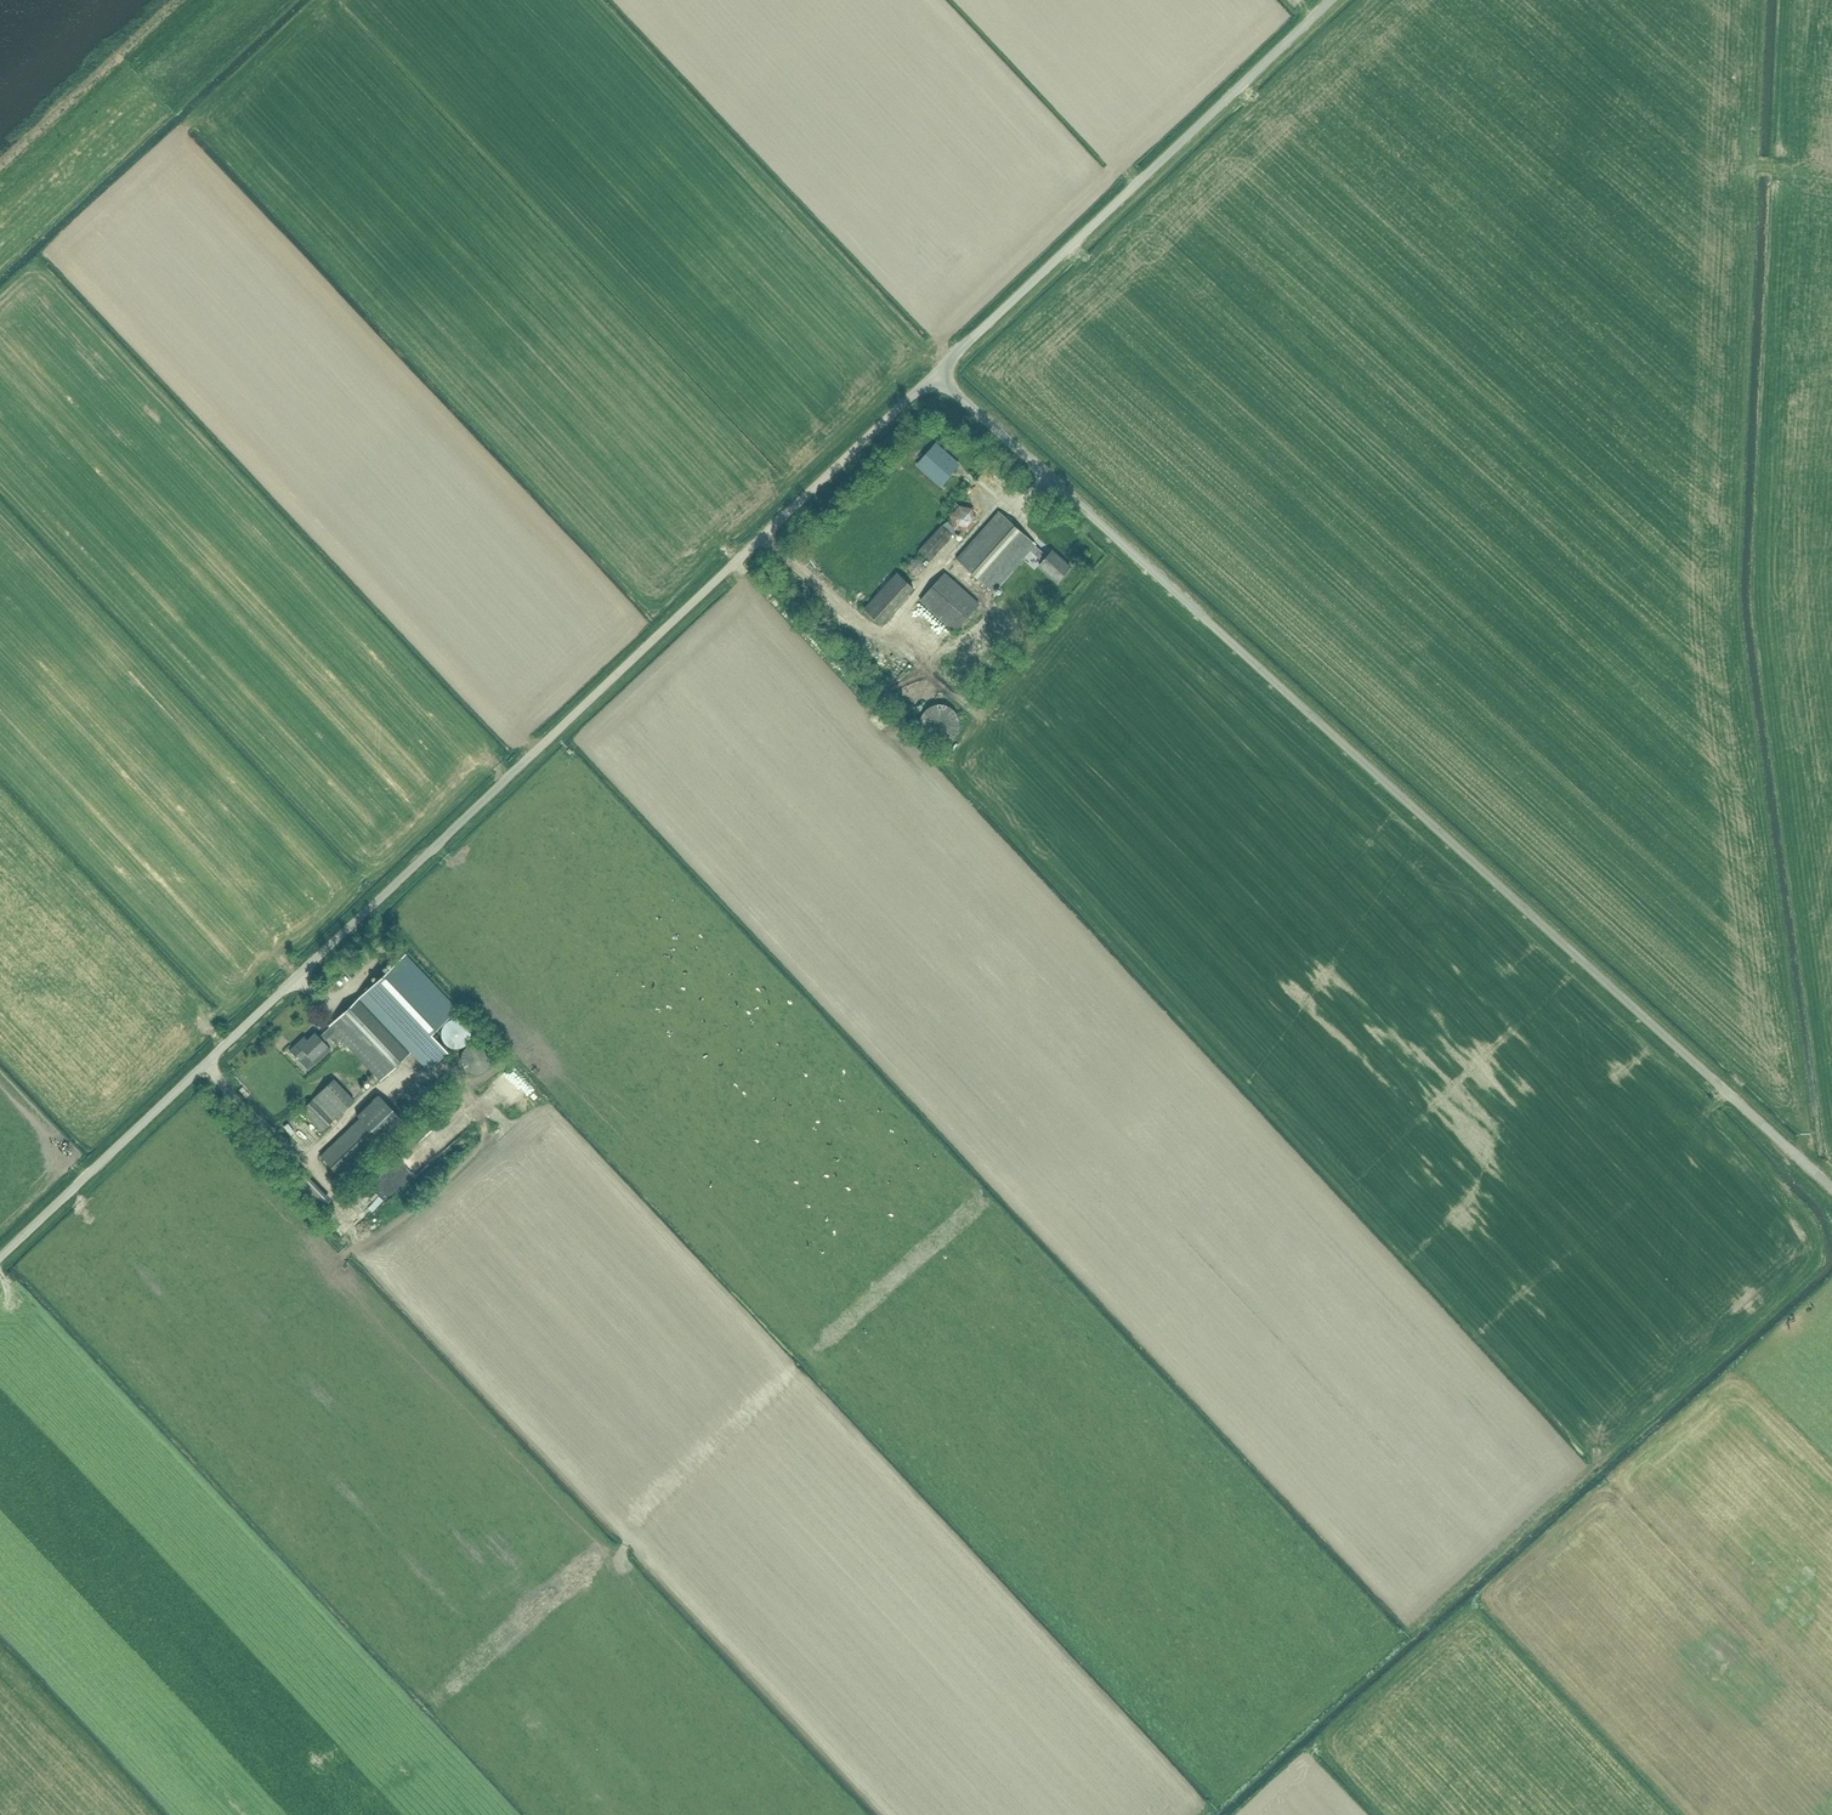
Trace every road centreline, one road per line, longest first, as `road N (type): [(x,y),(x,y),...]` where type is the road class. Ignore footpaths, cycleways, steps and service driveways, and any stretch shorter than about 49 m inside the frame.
road 1 (unclassified): [(0,1255),(935,373)]
road 2 (unclassified): [(1831,1189),(935,373)]
road 3 (unclassified): [(1331,0),(935,373)]

